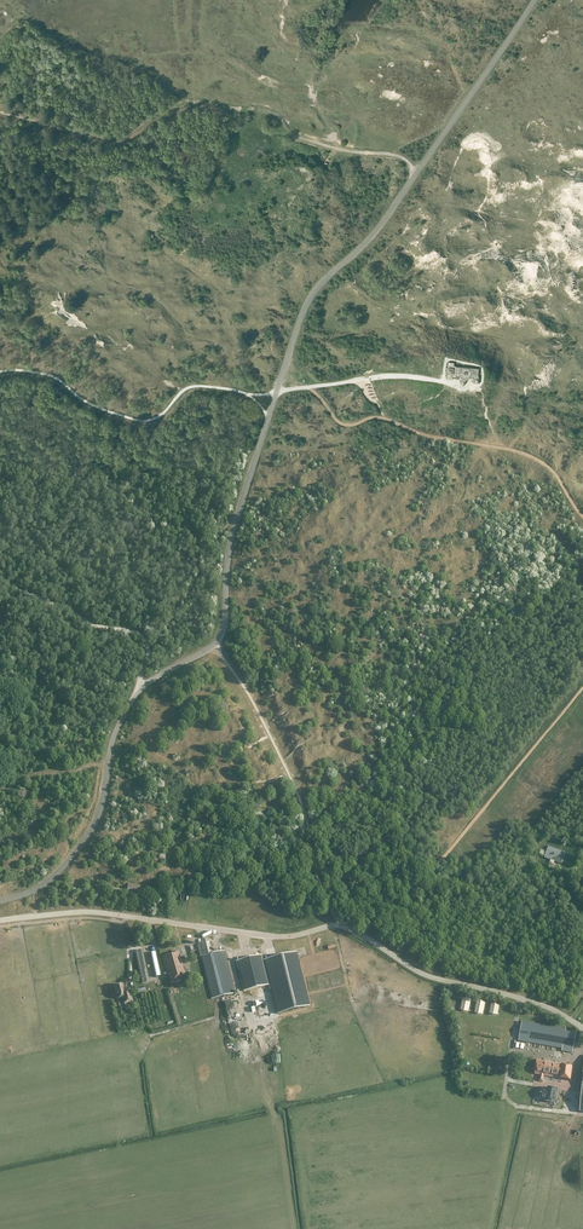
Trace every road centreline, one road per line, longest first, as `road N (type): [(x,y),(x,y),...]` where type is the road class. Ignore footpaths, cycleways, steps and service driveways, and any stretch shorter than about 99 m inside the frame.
road 1 (unclassified): [(0,902),(49,881),(88,836),(113,739),(134,698),(220,637),(233,531),(306,305),(380,226),(534,0)]
road 2 (unclassified): [(0,921),(91,912),(270,936),(350,928),(423,974),(532,1000),(582,1027)]
road 3 (track): [(309,388),(343,428),(382,417),(432,438),(537,460),(582,517)]
road 4 (track): [(141,689),(147,649),(138,634),(96,625),(0,580)]

